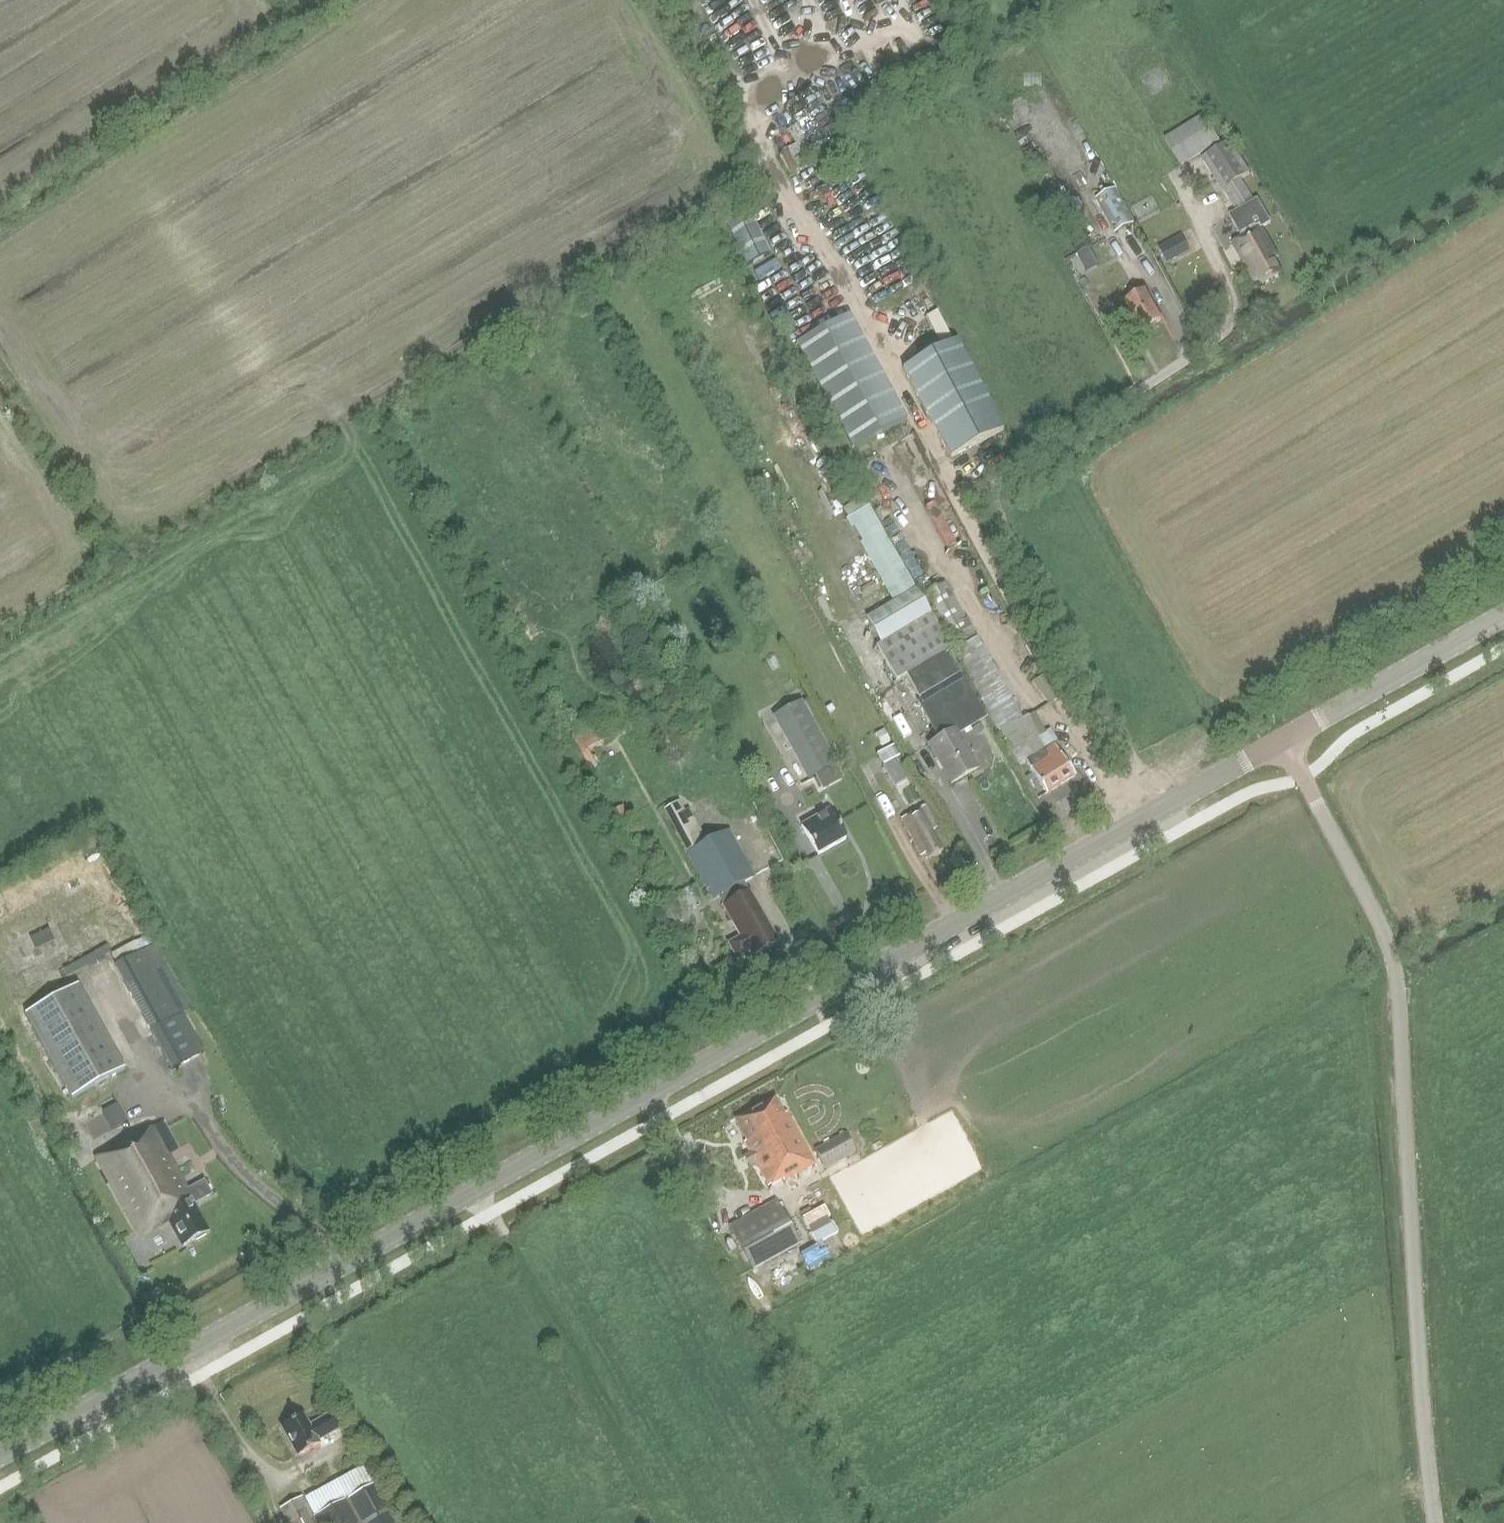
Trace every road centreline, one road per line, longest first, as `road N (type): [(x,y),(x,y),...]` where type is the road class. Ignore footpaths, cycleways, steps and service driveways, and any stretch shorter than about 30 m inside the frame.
road 1 (secondary): [(0,1458),(1286,742)]
road 2 (unclassified): [(1435,1522),(1396,971),(1380,922),(1286,742)]
road 3 (secondary): [(1286,742),(1503,620)]

